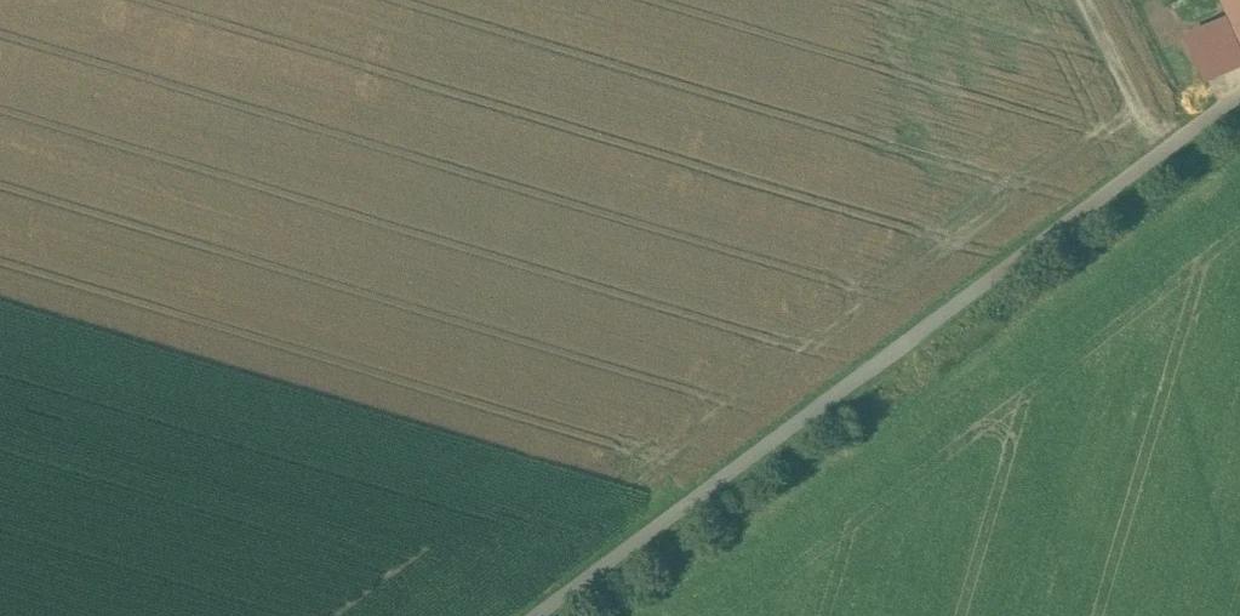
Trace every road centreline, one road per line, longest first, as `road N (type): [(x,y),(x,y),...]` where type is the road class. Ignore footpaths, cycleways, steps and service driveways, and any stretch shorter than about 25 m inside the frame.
road 1 (unclassified): [(539,615),(1239,97)]

